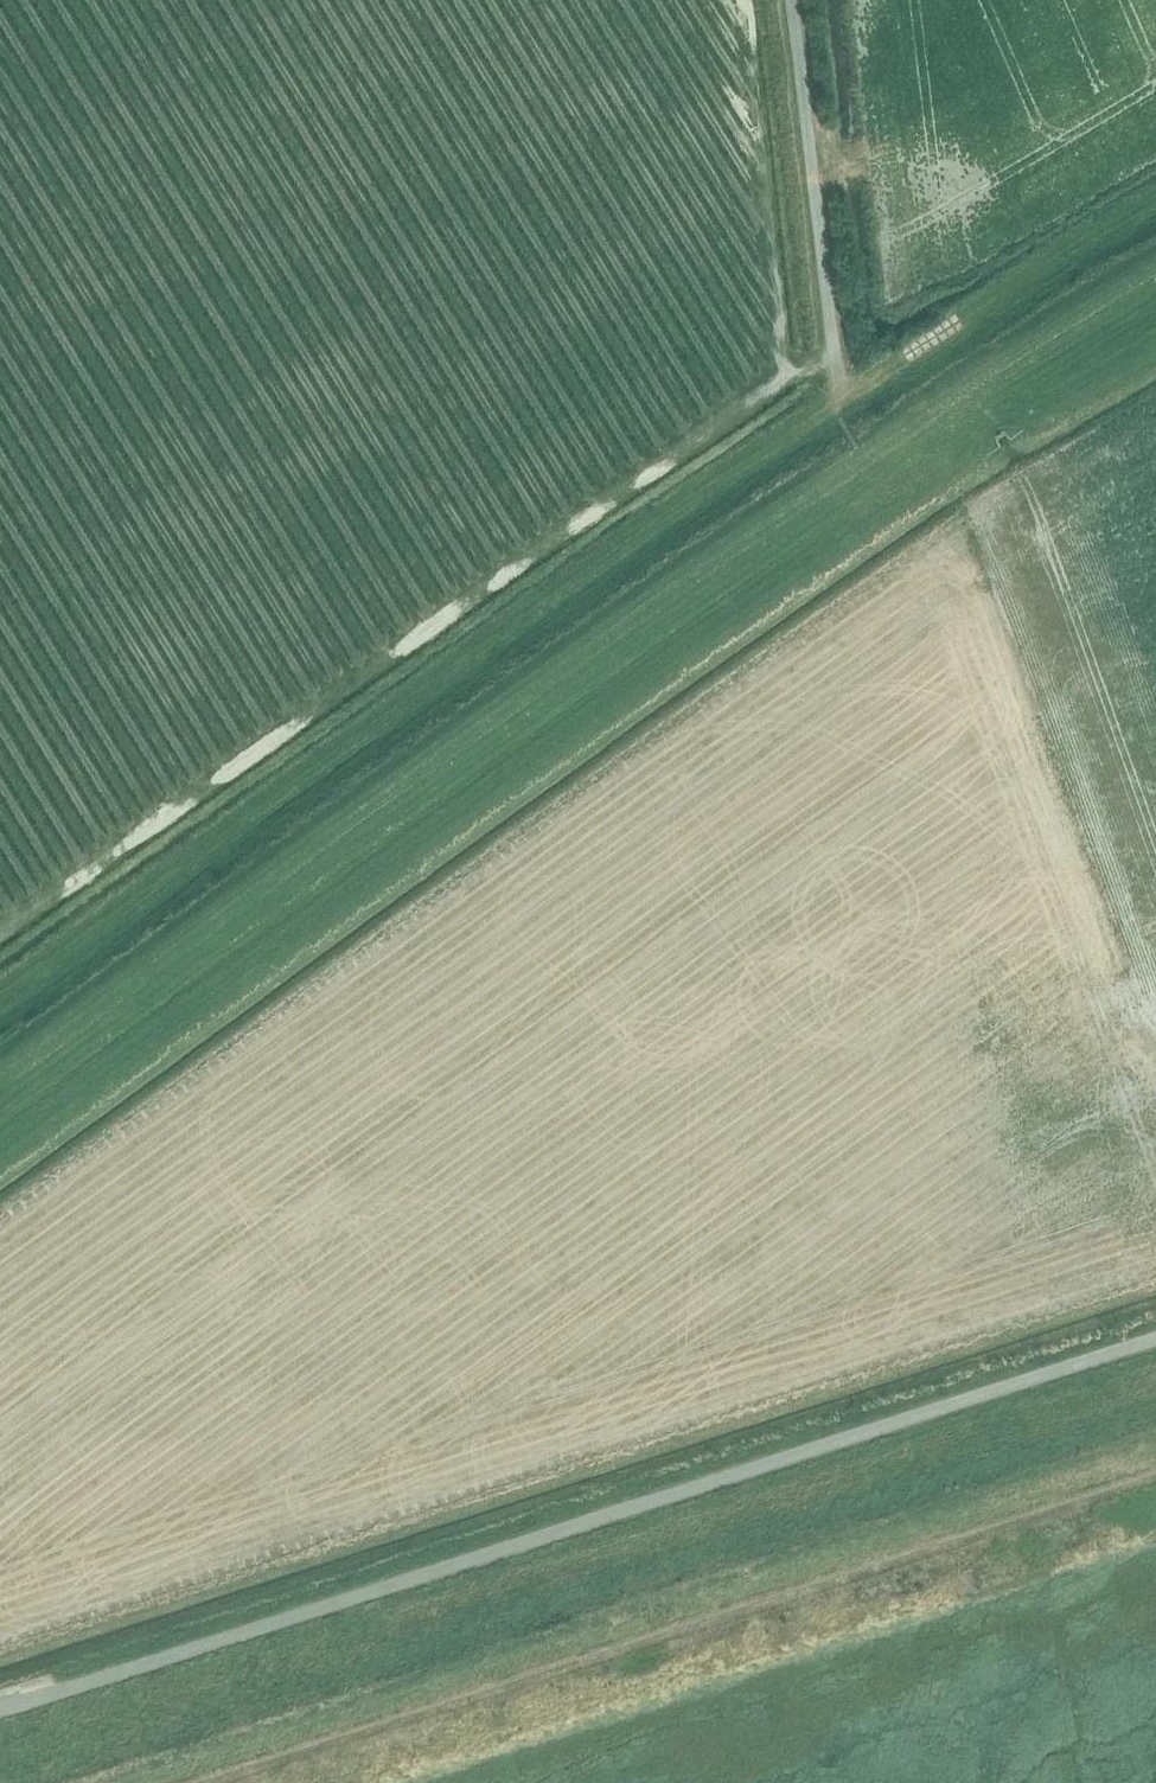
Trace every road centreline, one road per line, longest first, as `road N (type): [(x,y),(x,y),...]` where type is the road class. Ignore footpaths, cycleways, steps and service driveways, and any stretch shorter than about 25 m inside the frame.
road 1 (unclassified): [(0,1708),(1155,1336)]
road 2 (track): [(0,1005),(835,406)]
road 3 (track): [(1155,1480),(224,1782)]
road 4 (unclassified): [(838,380),(792,0)]

